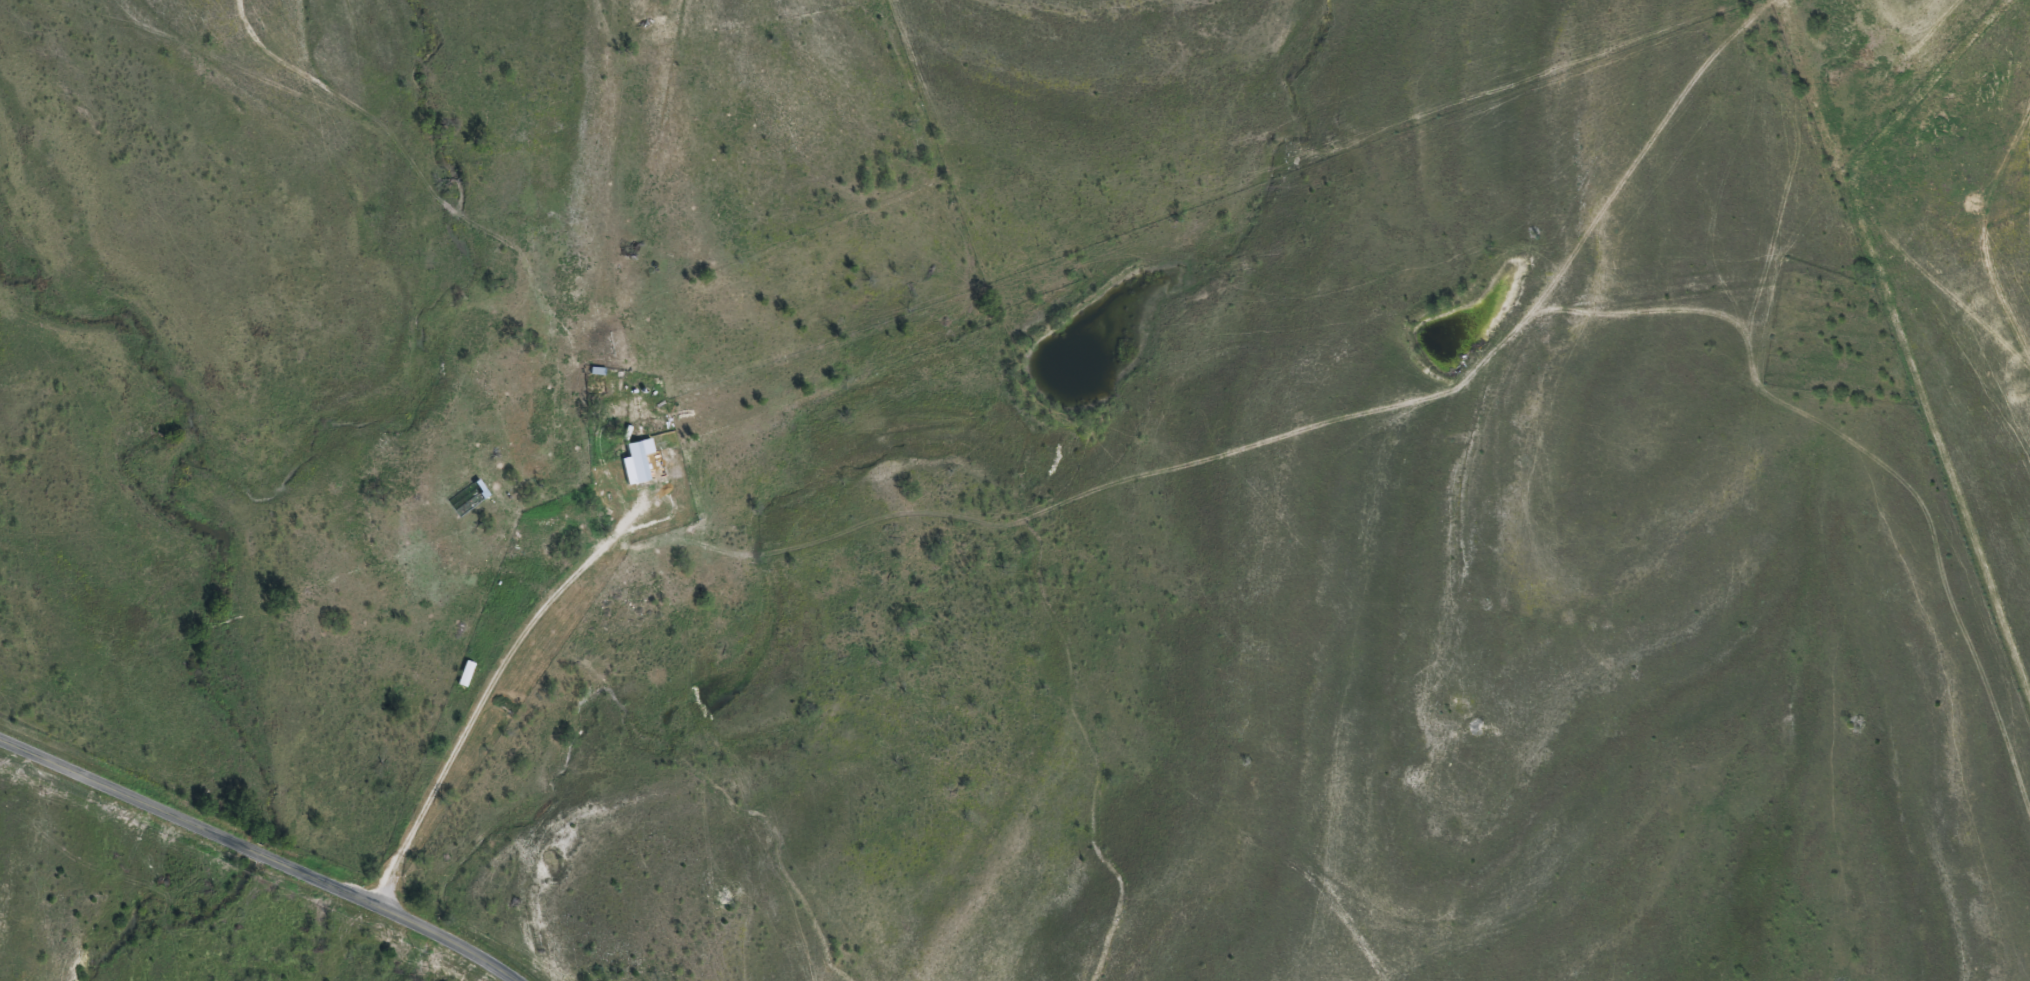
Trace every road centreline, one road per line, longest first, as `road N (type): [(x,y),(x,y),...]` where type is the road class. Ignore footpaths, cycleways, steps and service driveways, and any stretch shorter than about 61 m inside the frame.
road 1 (residential): [(377,910),(430,722),(604,547),(783,467),(1271,432),(1644,337),(1998,287)]
road 2 (secondary): [(0,742),(399,918),(510,980)]

